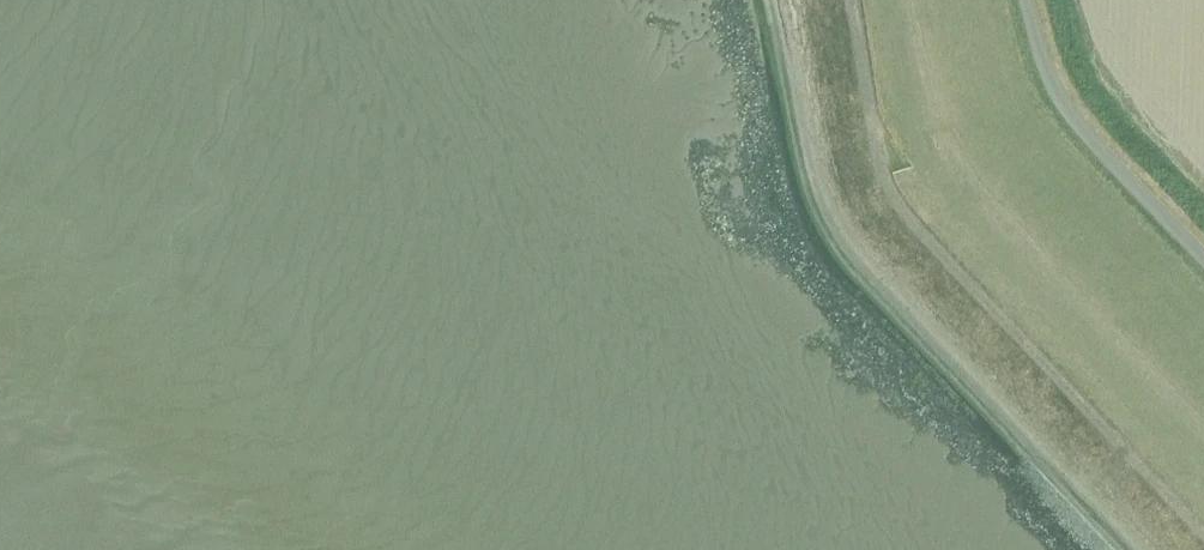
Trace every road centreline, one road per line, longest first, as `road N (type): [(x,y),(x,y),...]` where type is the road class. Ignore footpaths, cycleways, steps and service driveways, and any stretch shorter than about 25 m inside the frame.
road 1 (unclassified): [(1029,0),(1053,90),(1203,258)]

